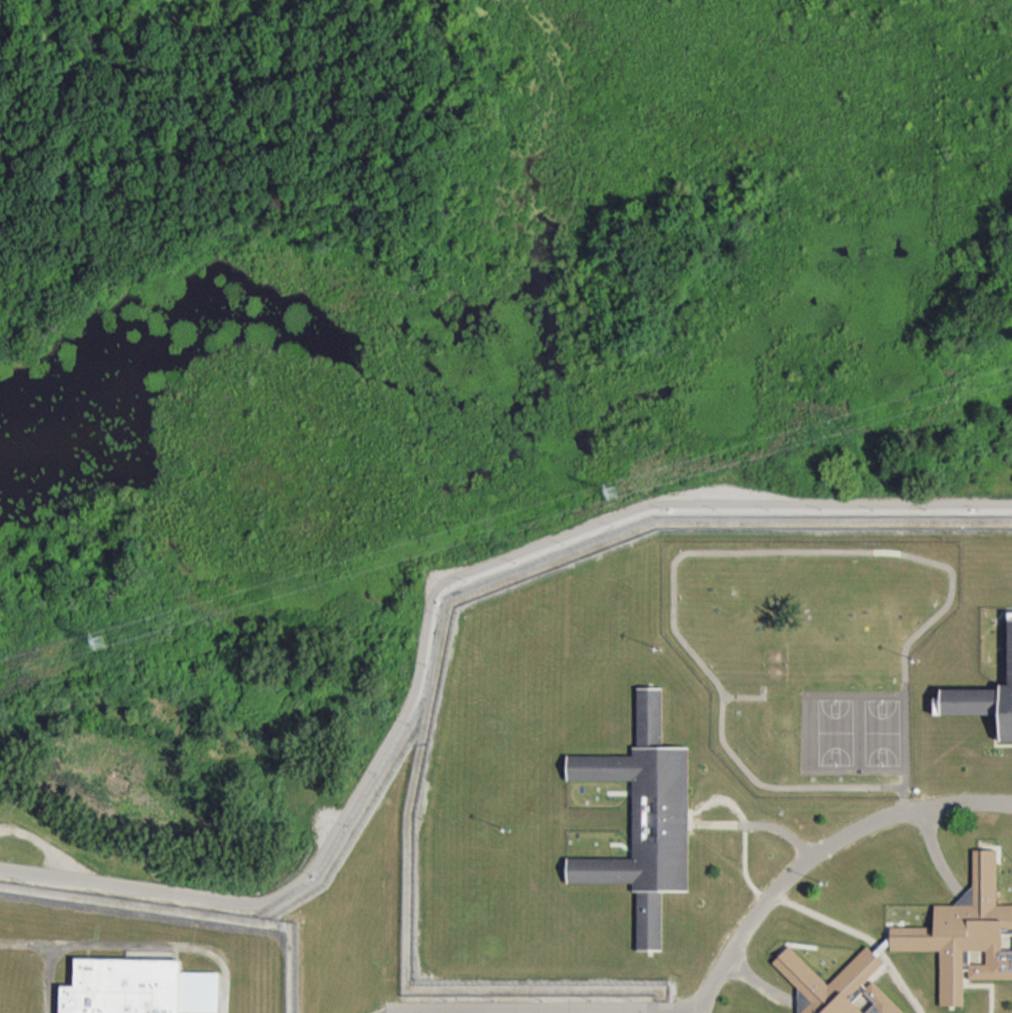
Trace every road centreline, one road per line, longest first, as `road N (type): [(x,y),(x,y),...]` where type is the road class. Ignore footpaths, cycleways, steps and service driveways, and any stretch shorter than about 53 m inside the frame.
road 1 (residential): [(1011,484),(709,491),(427,579),(392,711),(312,854),(253,892),(0,855)]

